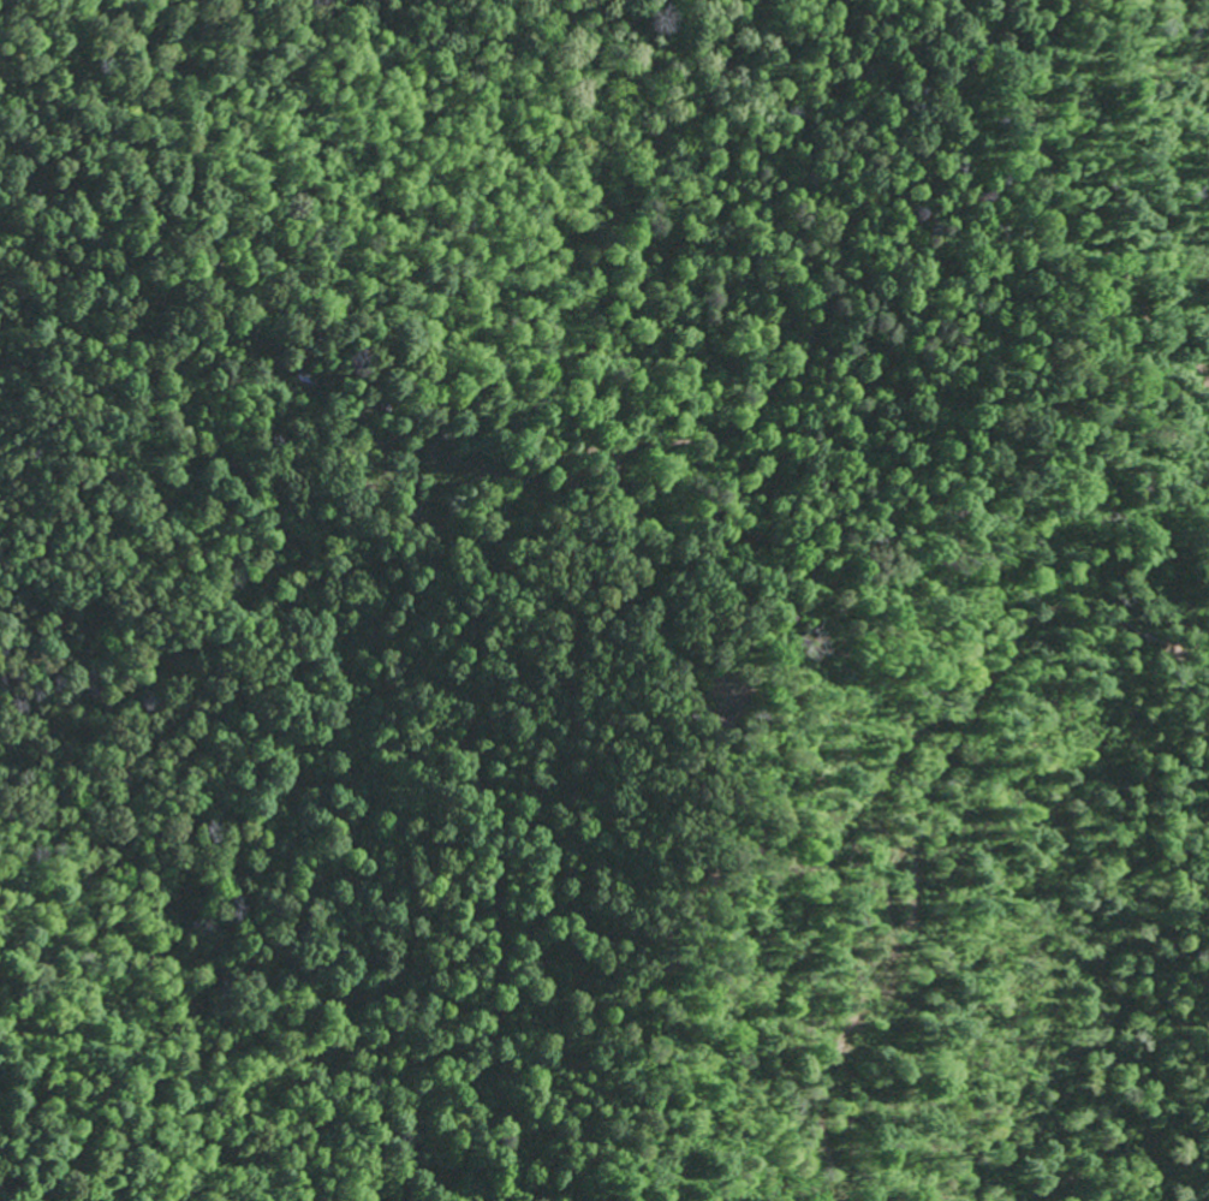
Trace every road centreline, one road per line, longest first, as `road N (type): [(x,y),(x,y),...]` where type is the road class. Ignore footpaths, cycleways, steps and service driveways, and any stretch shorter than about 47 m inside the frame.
road 1 (residential): [(982,59),(996,139),(1122,296),(1208,449)]

